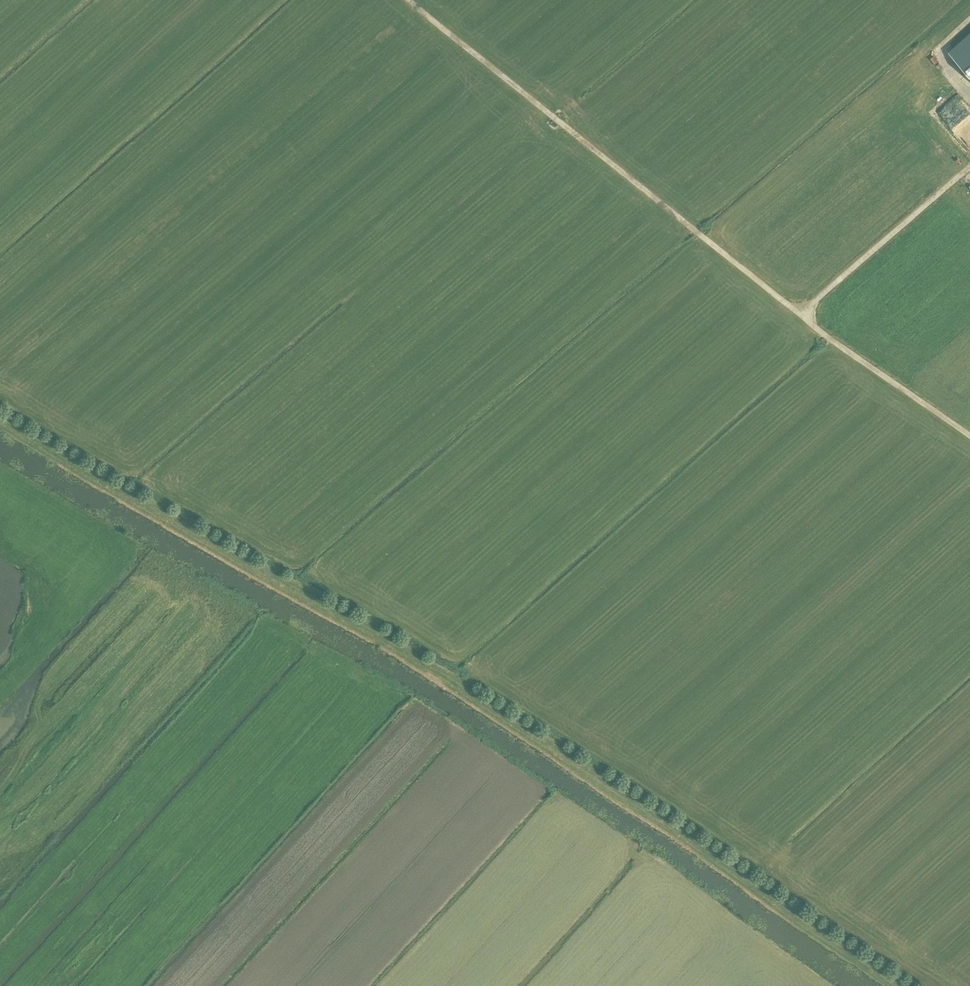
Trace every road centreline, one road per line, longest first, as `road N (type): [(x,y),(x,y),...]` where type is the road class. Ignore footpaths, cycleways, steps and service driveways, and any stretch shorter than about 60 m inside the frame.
road 1 (track): [(410,0),(820,333),(969,436)]
road 2 (track): [(800,315),(969,163)]

